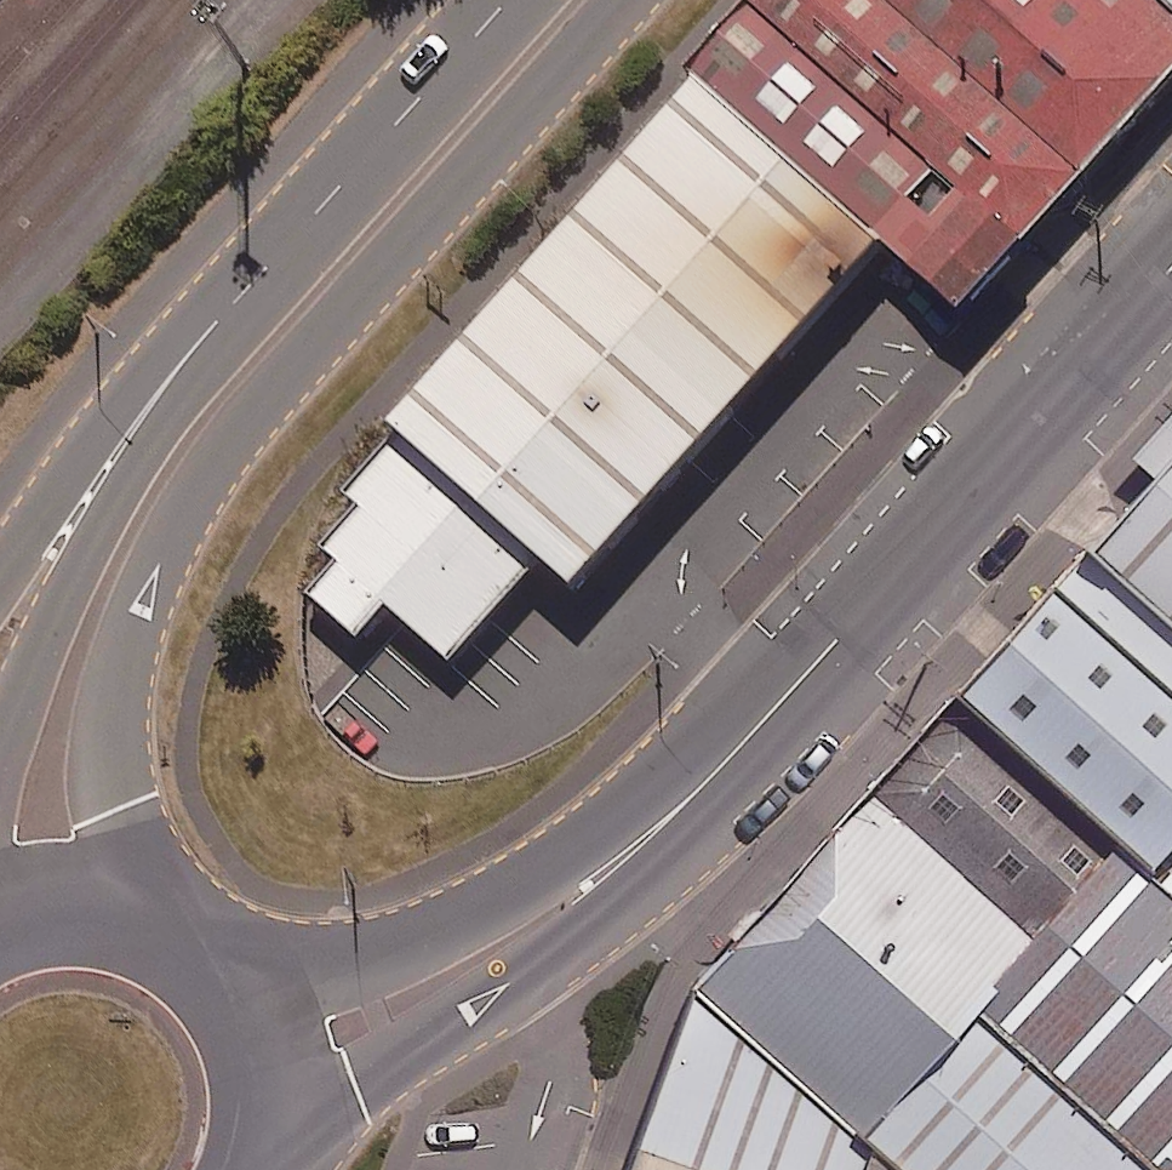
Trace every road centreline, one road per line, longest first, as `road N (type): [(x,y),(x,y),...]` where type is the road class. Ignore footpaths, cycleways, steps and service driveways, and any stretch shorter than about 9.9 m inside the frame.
road 1 (tertiary): [(1171,262),(711,777),(629,852),(470,963),(236,1085)]
road 2 (secondary): [(68,944),(44,800),(79,651),(143,510),(186,439),(285,322)]
road 3 (secondary): [(285,322),(574,0)]
road 4 (secondary): [(0,582),(120,426),(285,322)]
road 5 (secondary): [(68,944),(116,950),(179,982),(211,1018),(236,1085)]

